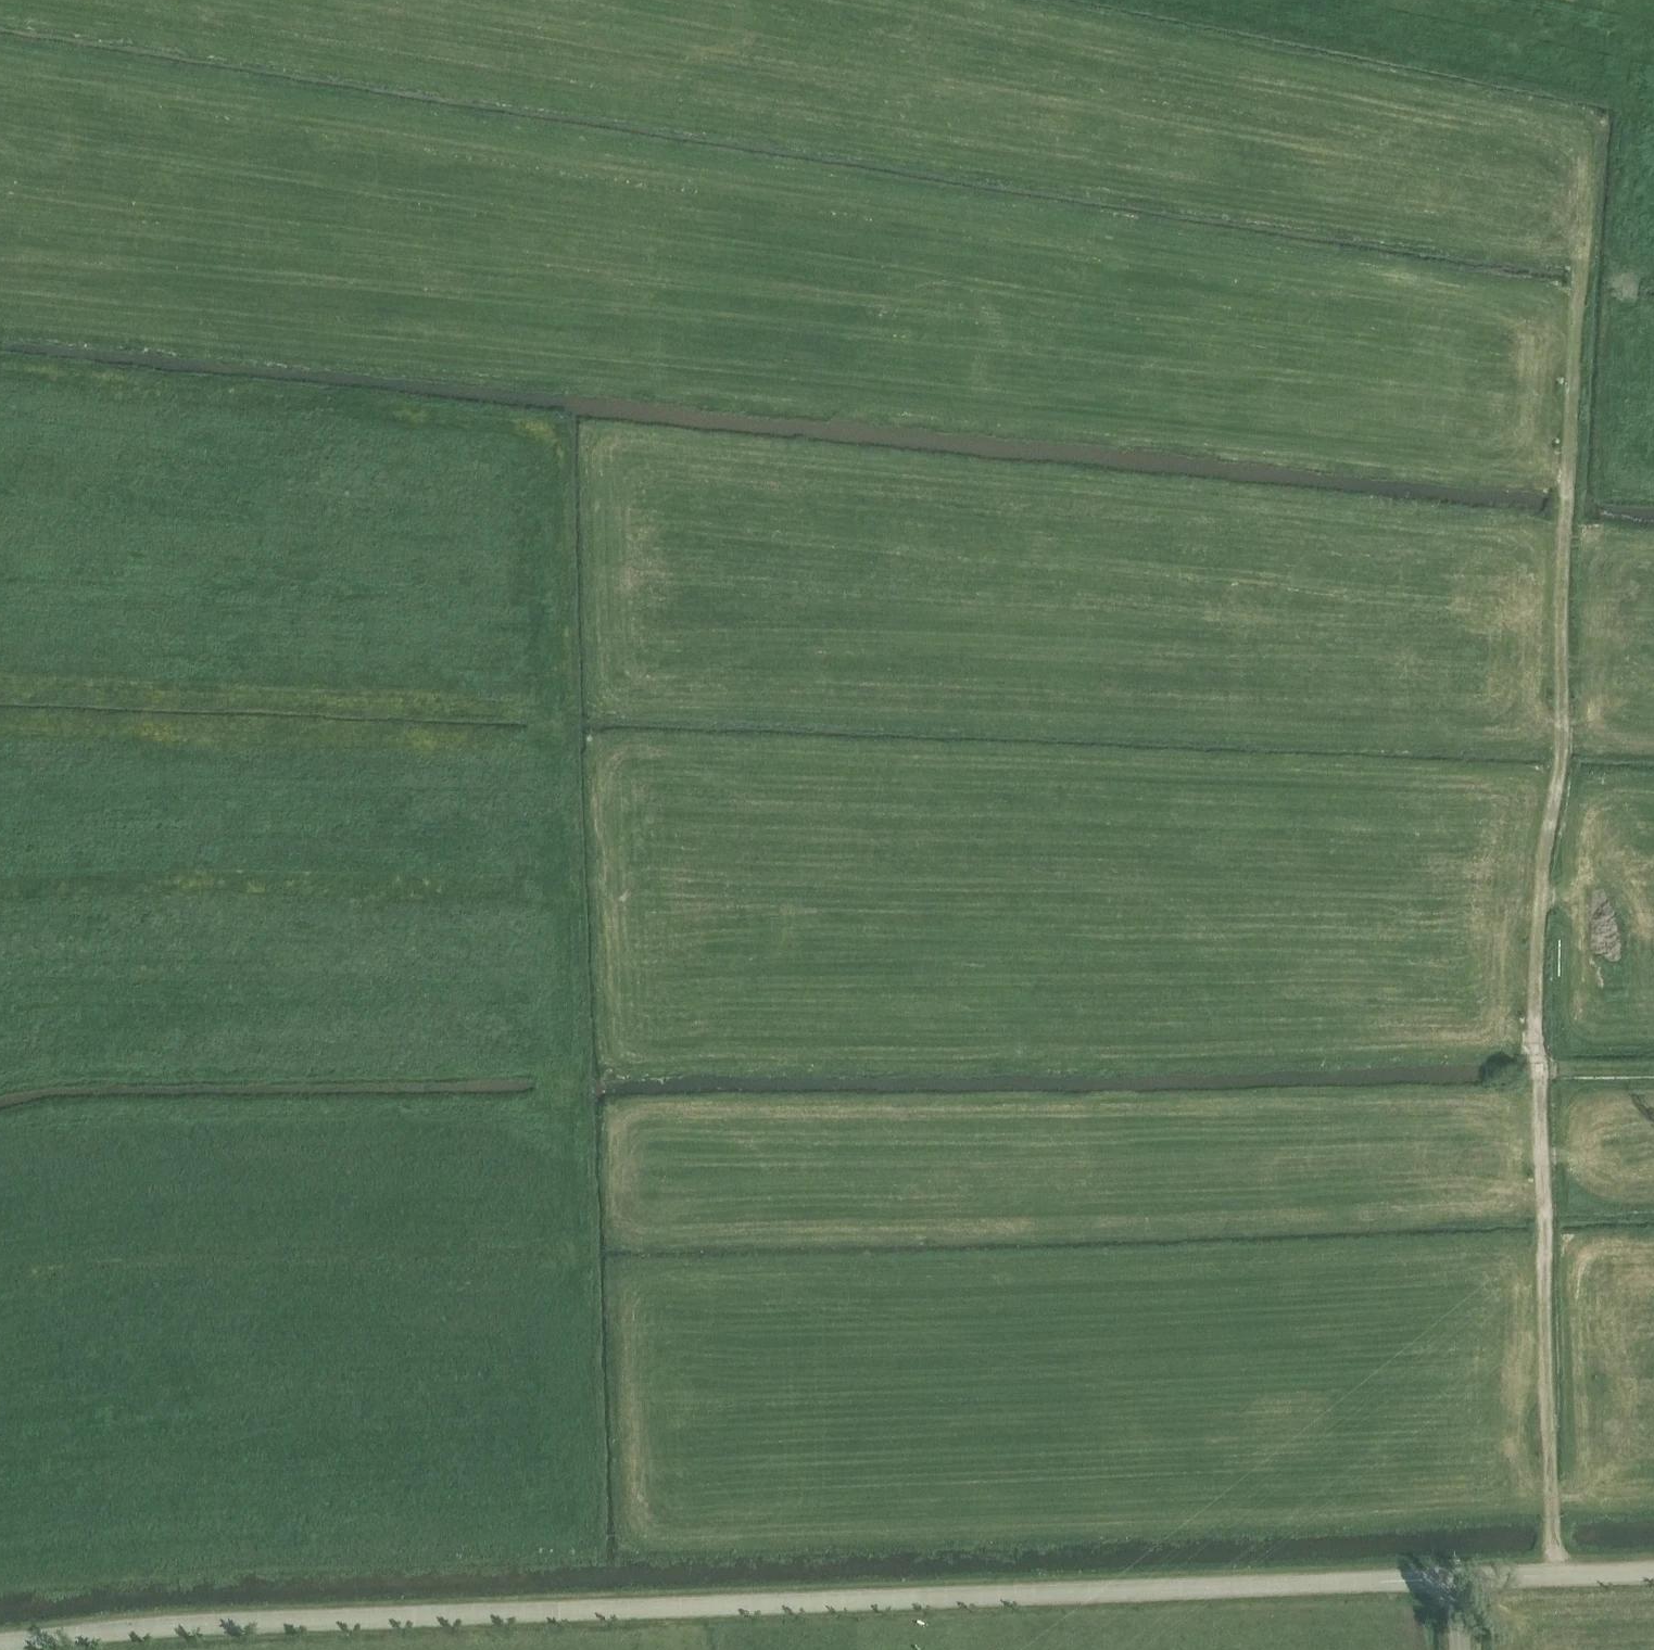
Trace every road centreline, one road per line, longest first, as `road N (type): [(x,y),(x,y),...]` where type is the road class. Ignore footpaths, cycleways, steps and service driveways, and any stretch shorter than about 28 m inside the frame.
road 1 (unclassified): [(1457,1576),(200,1622),(0,1642)]
road 2 (unclassified): [(1457,1576),(1653,1569)]

